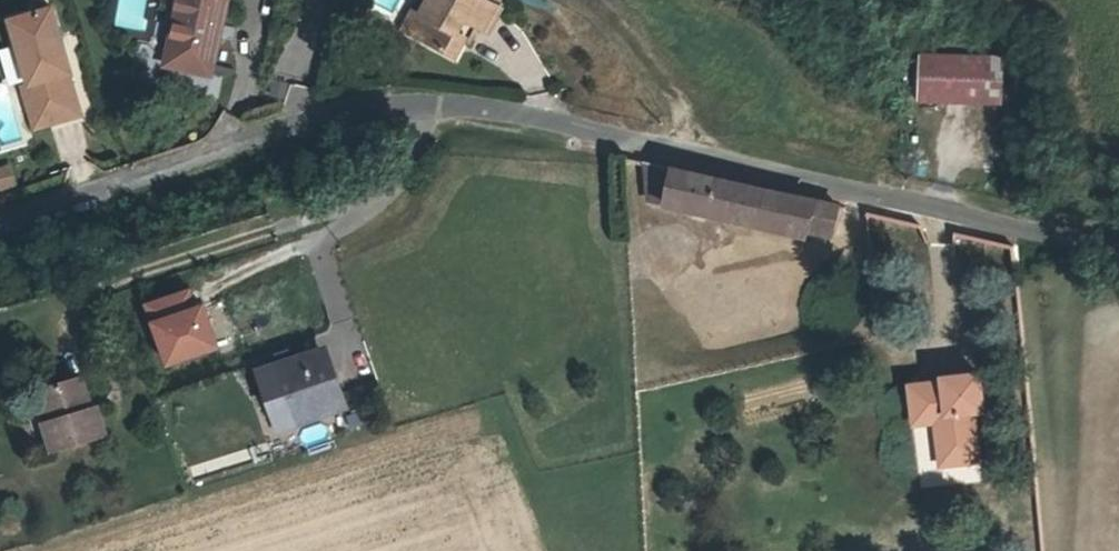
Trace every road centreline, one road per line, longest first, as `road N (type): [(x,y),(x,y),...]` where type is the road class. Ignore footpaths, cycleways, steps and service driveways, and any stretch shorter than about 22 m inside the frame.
road 1 (residential): [(0,228),(304,124),(425,106),(539,119),(1018,250)]

